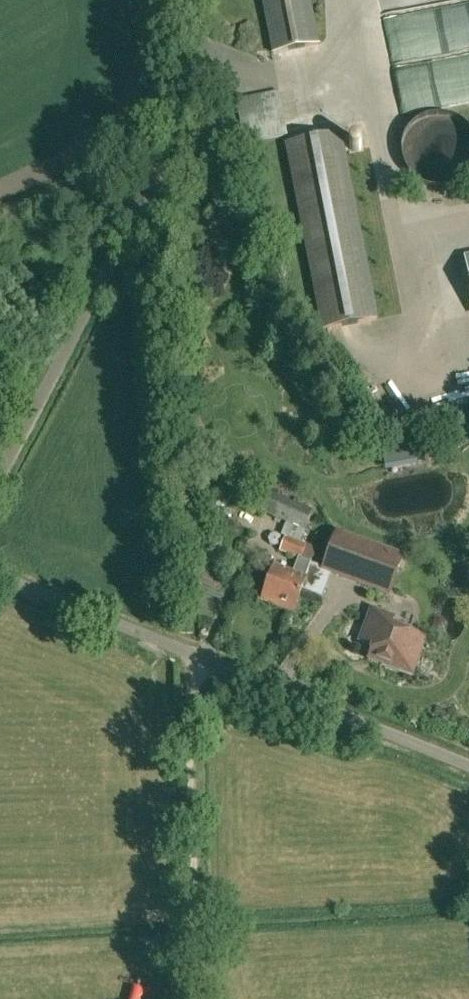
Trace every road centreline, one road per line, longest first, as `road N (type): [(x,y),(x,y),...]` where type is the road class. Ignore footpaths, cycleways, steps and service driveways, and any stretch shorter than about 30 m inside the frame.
road 1 (unclassified): [(0,479),(154,177),(178,87),(175,0)]
road 2 (unclassified): [(468,768),(0,578)]

